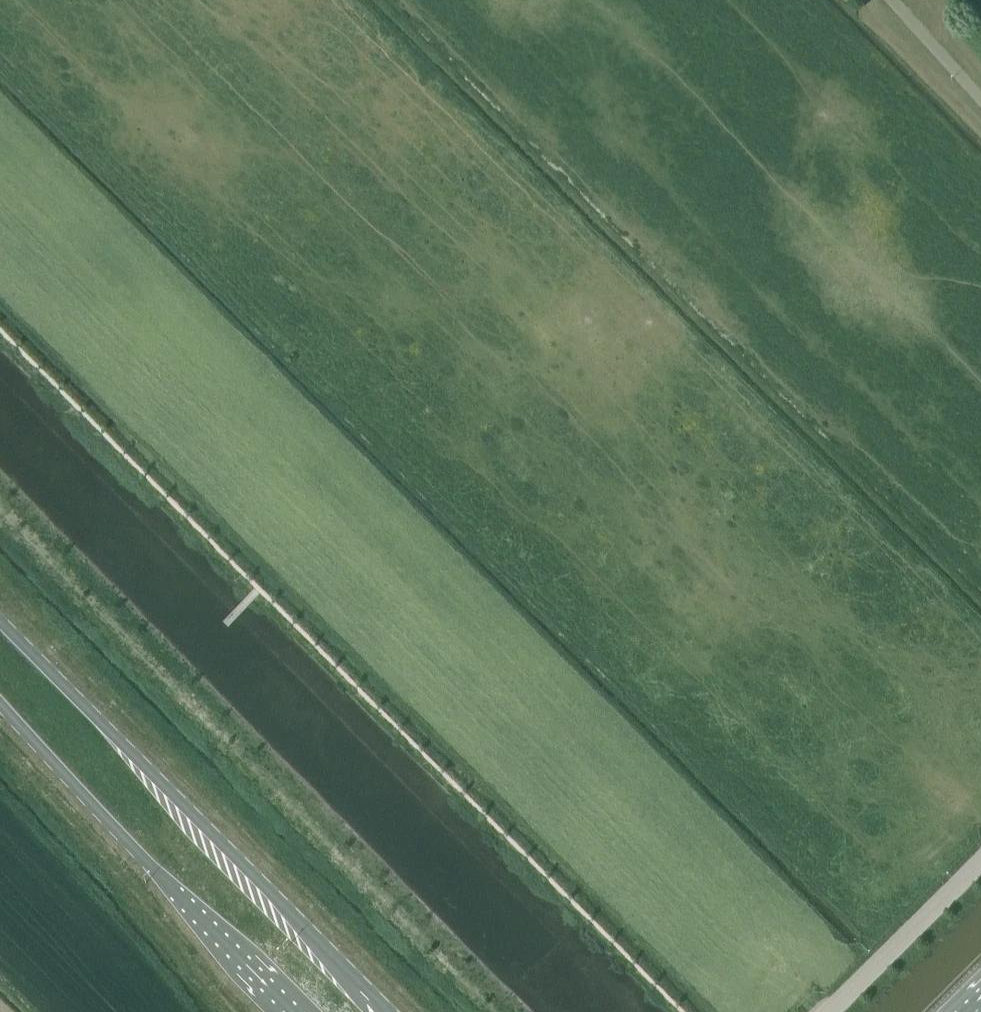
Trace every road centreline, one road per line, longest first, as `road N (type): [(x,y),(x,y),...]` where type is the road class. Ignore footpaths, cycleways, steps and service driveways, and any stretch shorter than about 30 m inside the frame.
road 1 (tertiary): [(389,1011),(0,619)]
road 2 (tertiary): [(0,704),(292,1011)]
road 3 (unclassified): [(827,1011),(980,859)]

